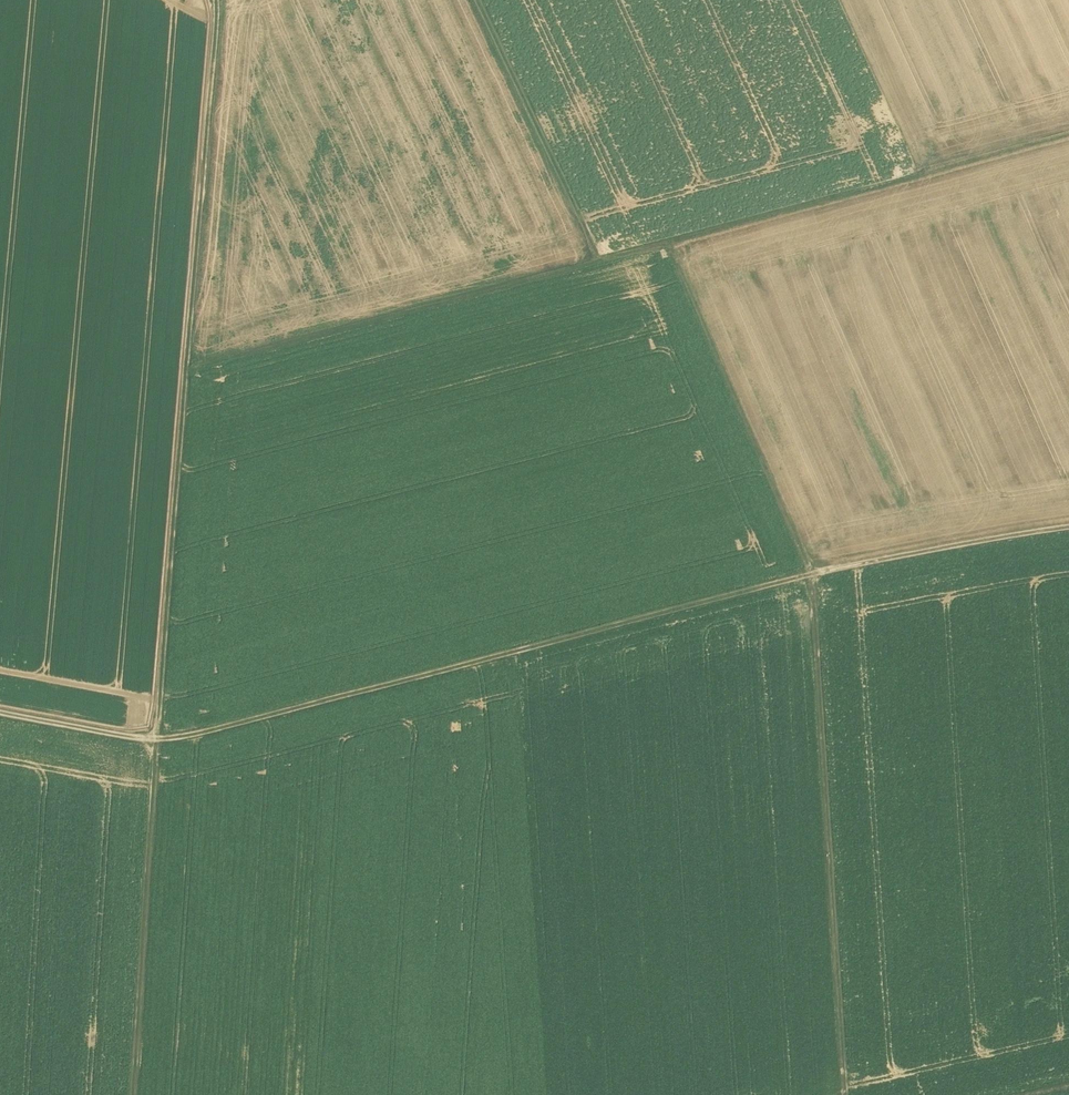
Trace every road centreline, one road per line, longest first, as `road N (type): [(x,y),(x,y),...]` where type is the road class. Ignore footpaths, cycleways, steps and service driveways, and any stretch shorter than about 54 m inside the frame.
road 1 (track): [(217,0),(186,373),(1068,138)]
road 2 (track): [(0,712),(131,737),(179,737),(813,573),(1068,526)]
road 3 (track): [(847,1094),(813,573),(668,245)]
road 4 (track): [(186,373),(135,1094)]
road 5 (track): [(601,263),(479,0)]

